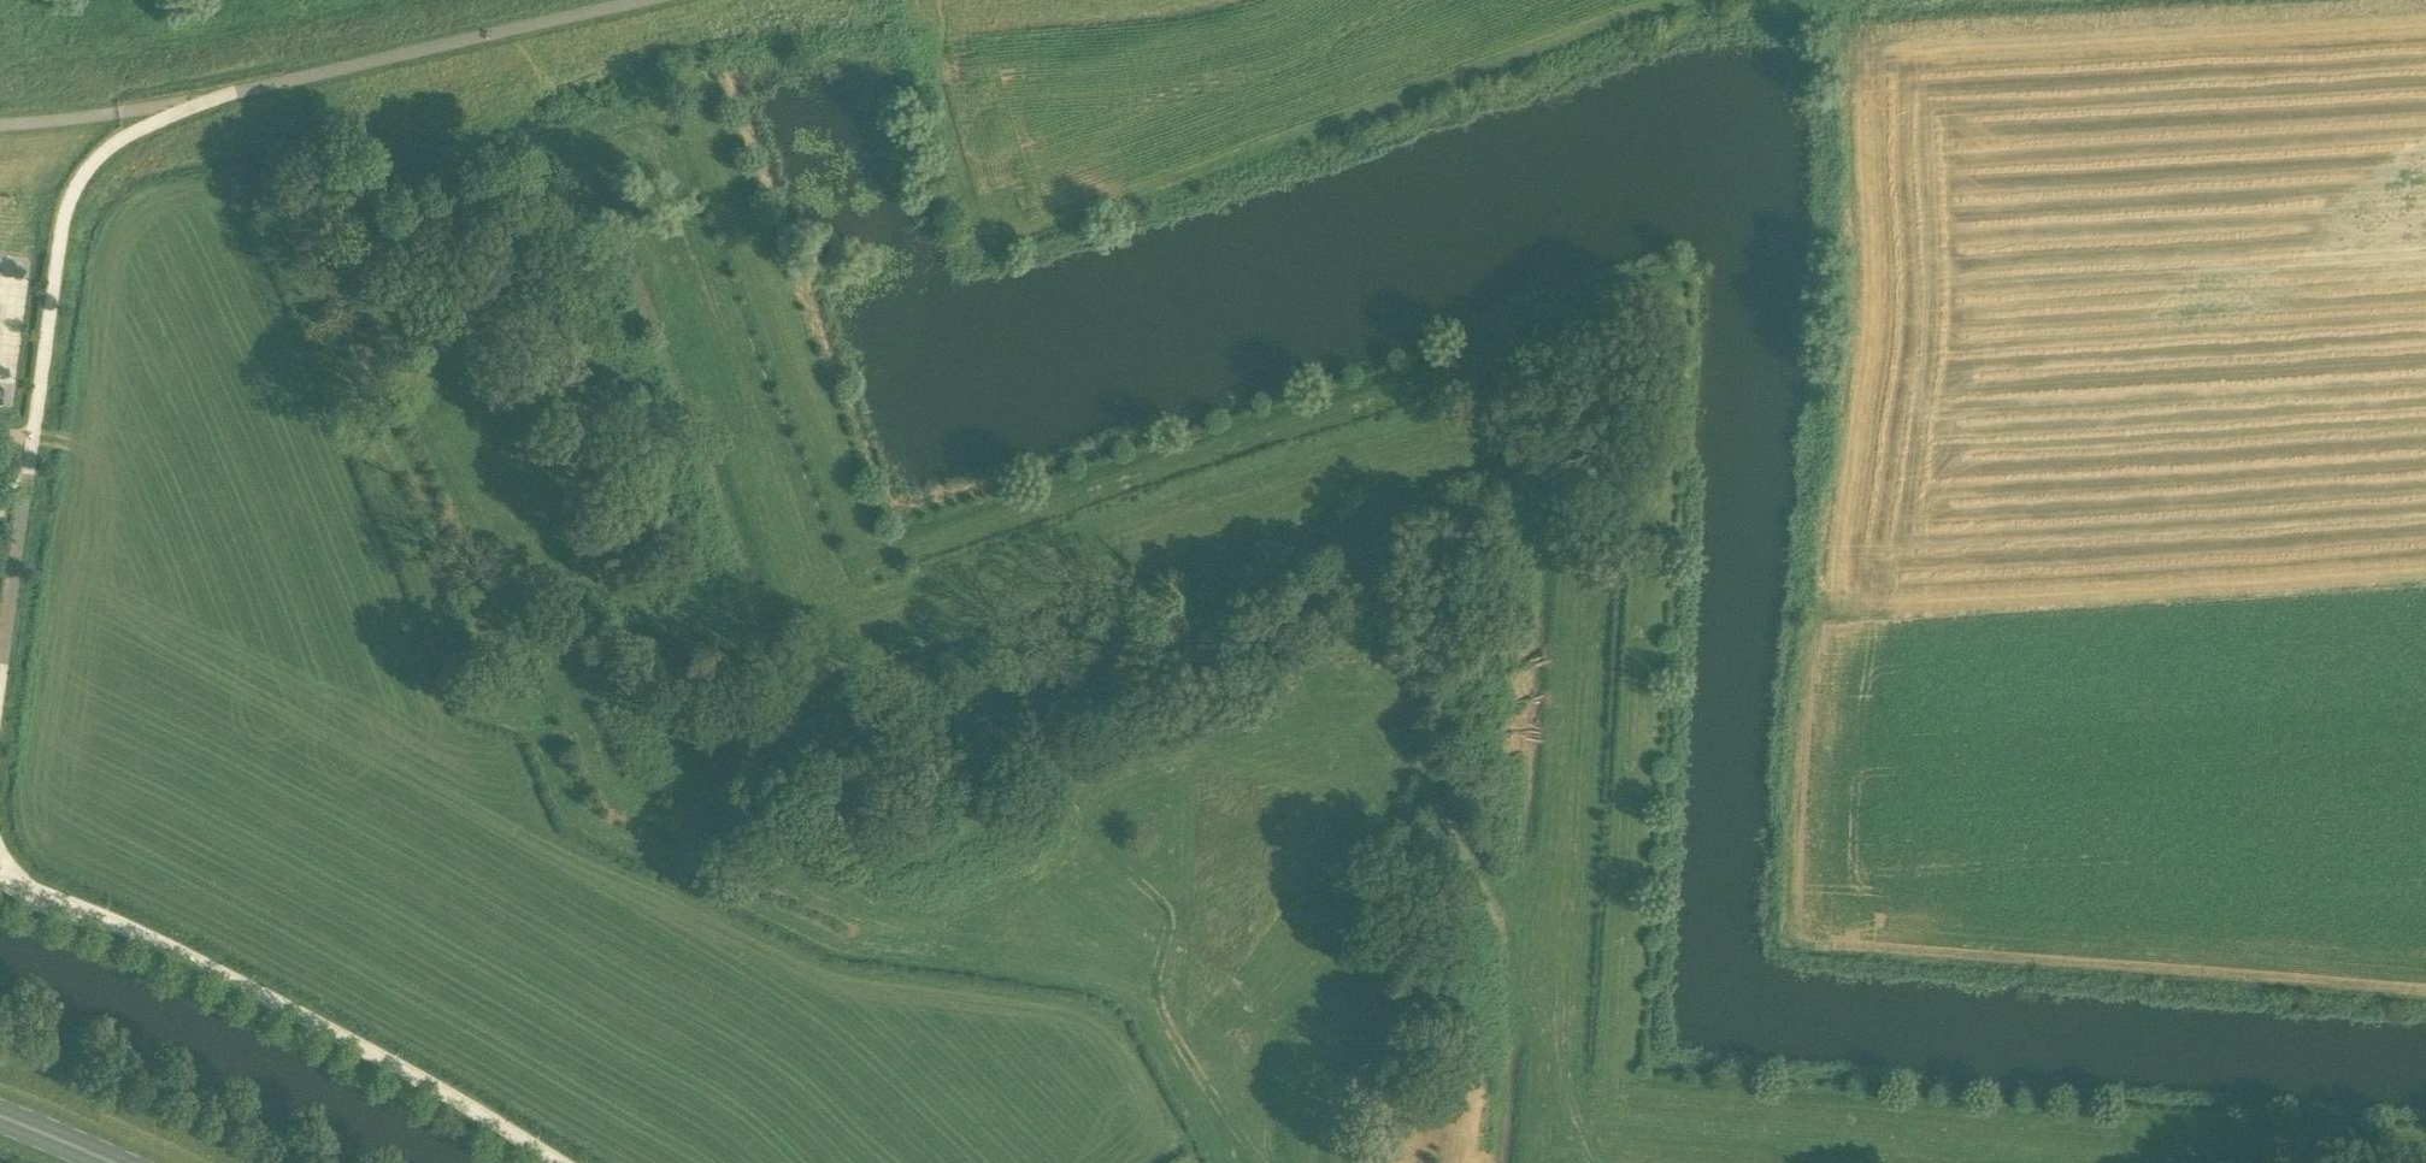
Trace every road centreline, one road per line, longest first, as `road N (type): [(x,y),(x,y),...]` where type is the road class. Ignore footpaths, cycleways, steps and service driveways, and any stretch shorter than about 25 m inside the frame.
road 1 (unclassified): [(565,1162),(433,1082),(168,945),(0,877)]
road 2 (primary): [(115,1162),(0,1116)]

